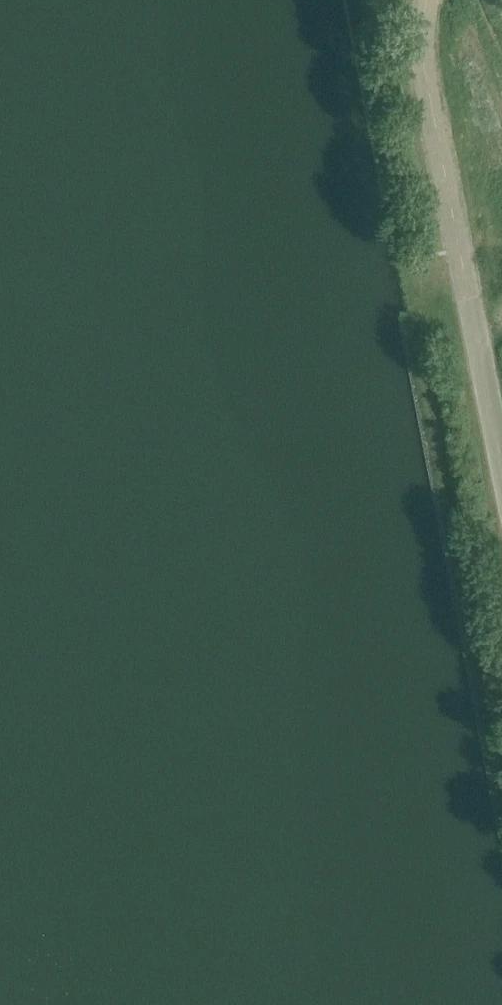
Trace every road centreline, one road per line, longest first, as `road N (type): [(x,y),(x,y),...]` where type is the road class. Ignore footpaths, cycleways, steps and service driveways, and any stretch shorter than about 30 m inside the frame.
road 1 (unclassified): [(501,463),(417,31),(421,0)]

